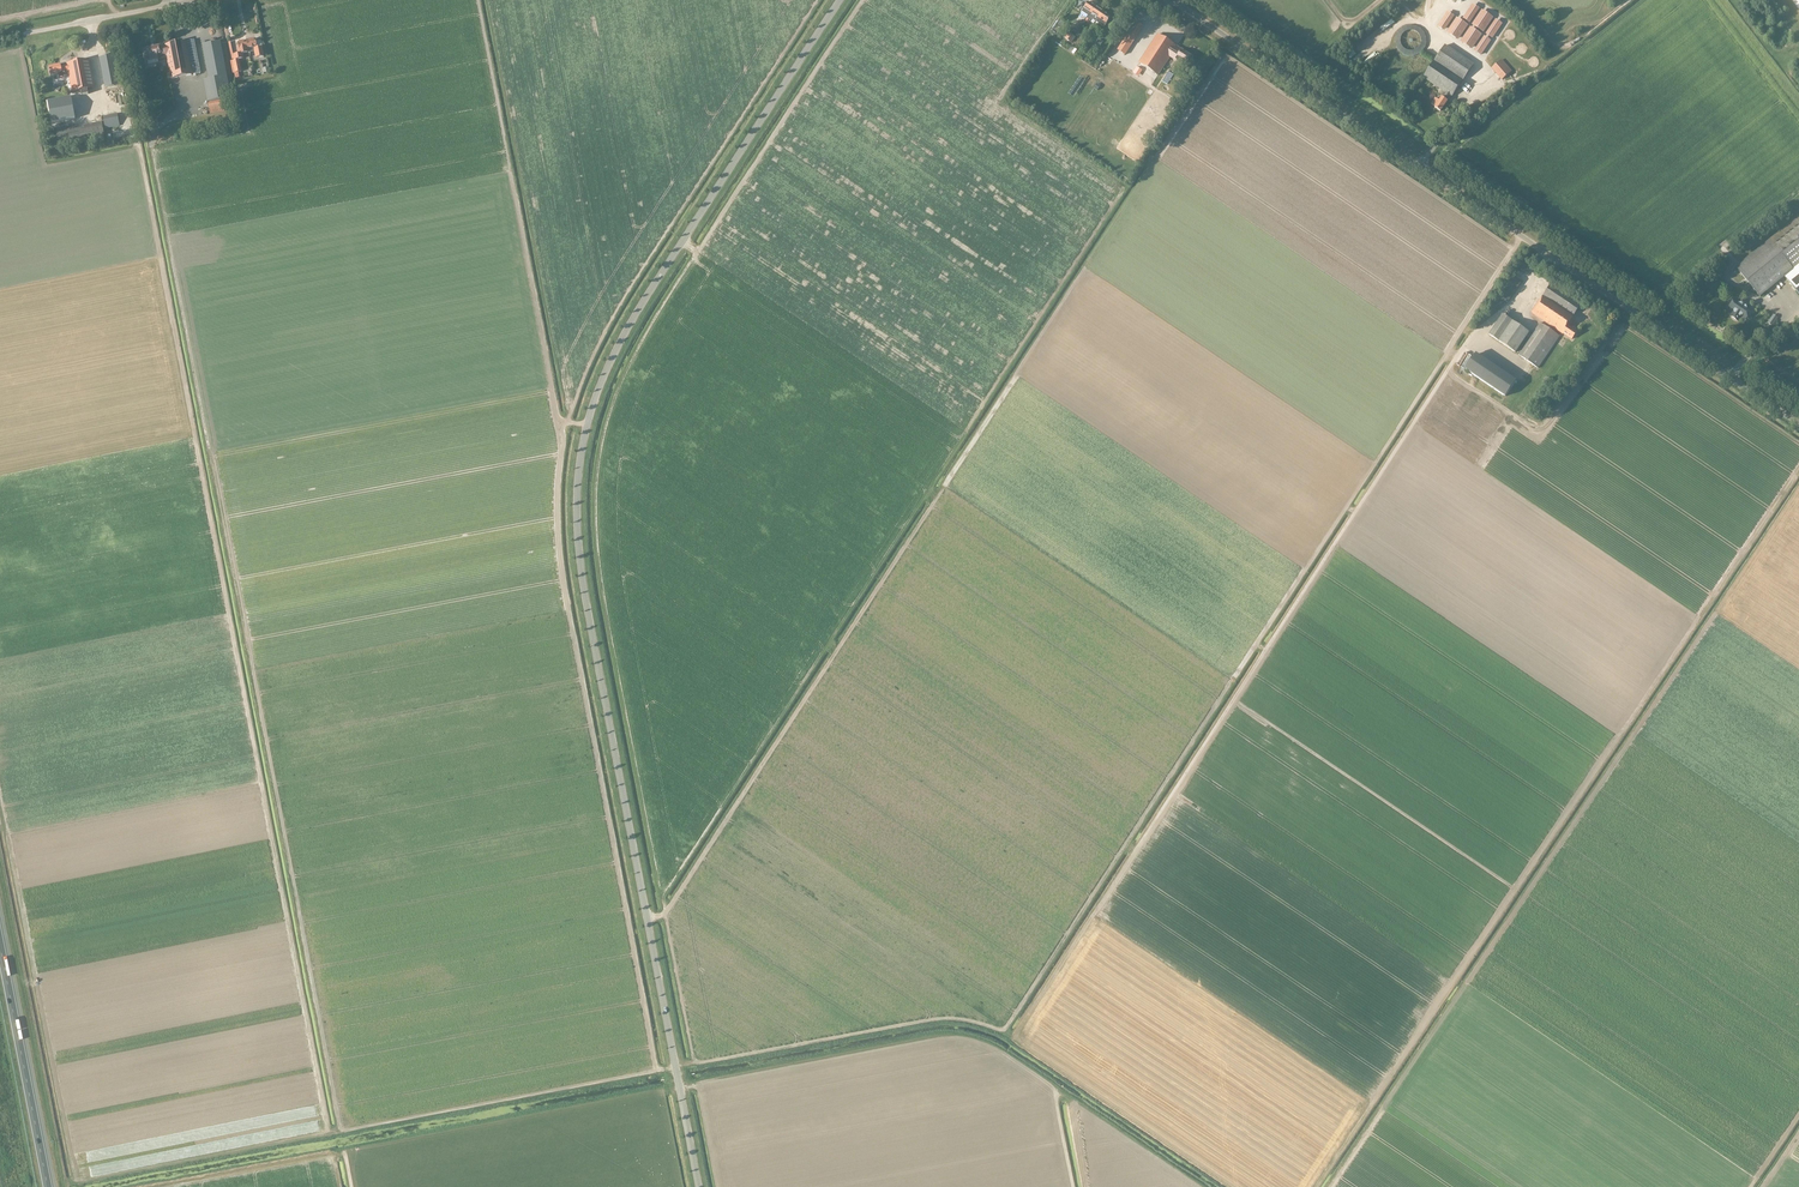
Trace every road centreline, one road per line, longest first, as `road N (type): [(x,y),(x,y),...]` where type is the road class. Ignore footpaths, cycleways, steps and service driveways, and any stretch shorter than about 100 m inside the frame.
road 1 (tertiary): [(699,1186),(586,599),(579,470),(594,403),(630,324),(840,0)]
road 2 (unclassified): [(1798,424),(1172,0)]
road 3 (motorway): [(48,1186),(0,946)]
road 4 (unclassified): [(23,34),(195,0)]

